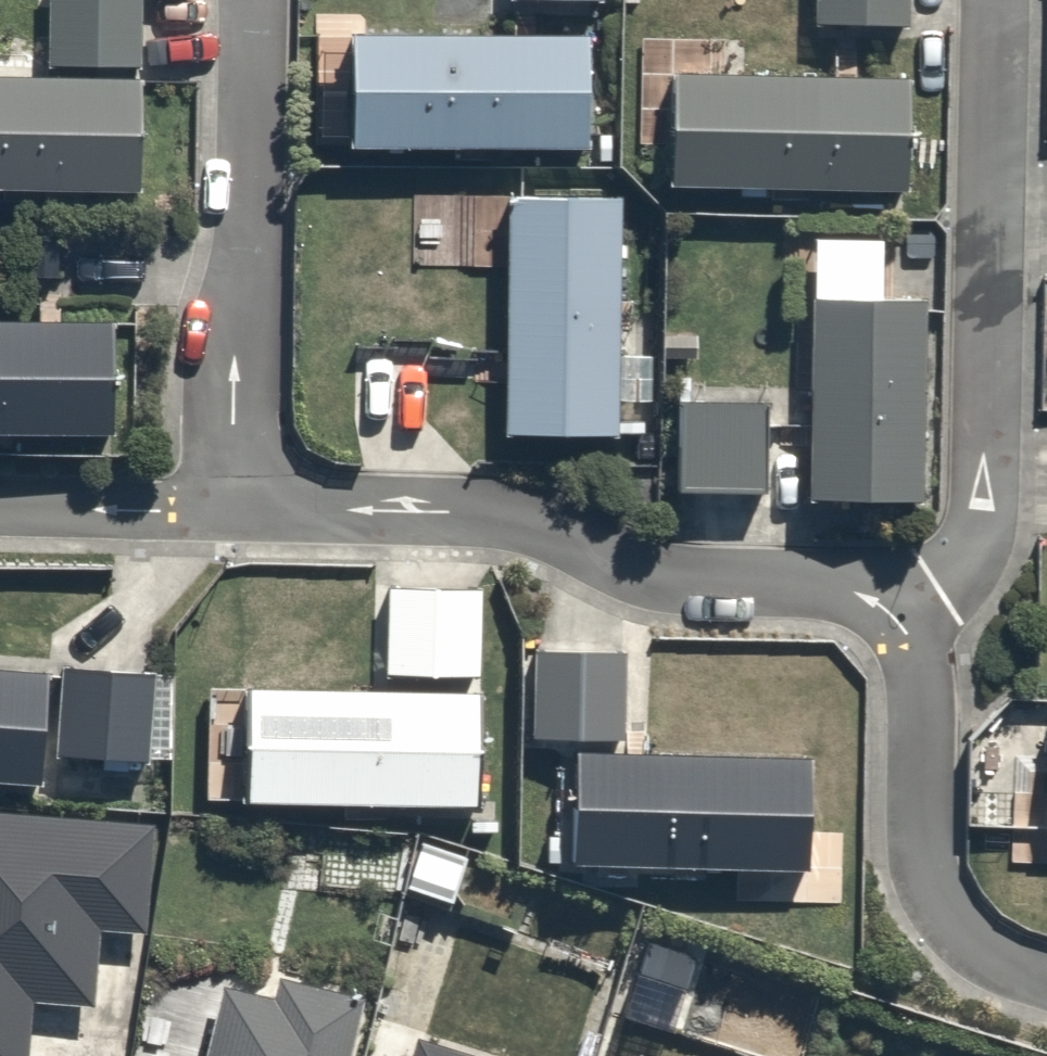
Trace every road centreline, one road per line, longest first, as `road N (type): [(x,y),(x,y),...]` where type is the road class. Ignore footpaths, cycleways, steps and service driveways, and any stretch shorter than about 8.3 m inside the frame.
road 1 (residential): [(895,618),(843,589),(668,586),(529,521),(356,508),(233,511)]
road 2 (residential): [(983,0),(986,540),(947,583),(895,618)]
road 3 (residential): [(233,511),(255,0)]
road 4 (residential): [(1046,983),(966,943),(935,905),(925,877),(916,654),(895,618)]
road 5 (residential): [(233,511),(0,512)]

